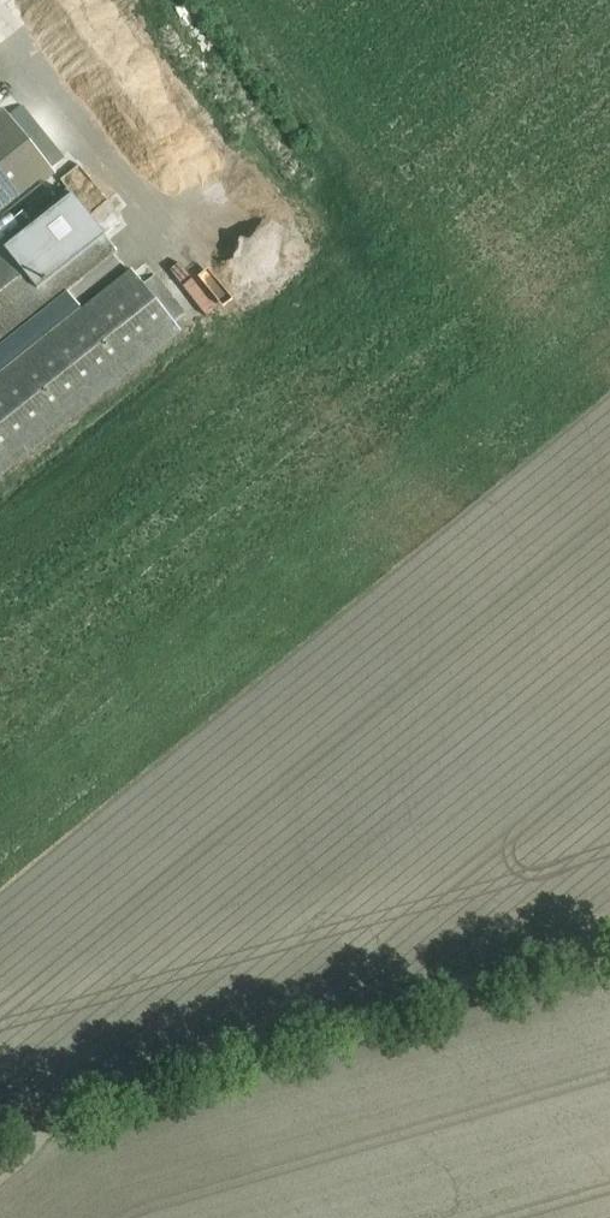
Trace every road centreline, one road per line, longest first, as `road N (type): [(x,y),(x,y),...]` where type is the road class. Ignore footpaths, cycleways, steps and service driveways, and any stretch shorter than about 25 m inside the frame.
road 1 (track): [(0,1161),(63,1110),(112,1087),(609,943)]

